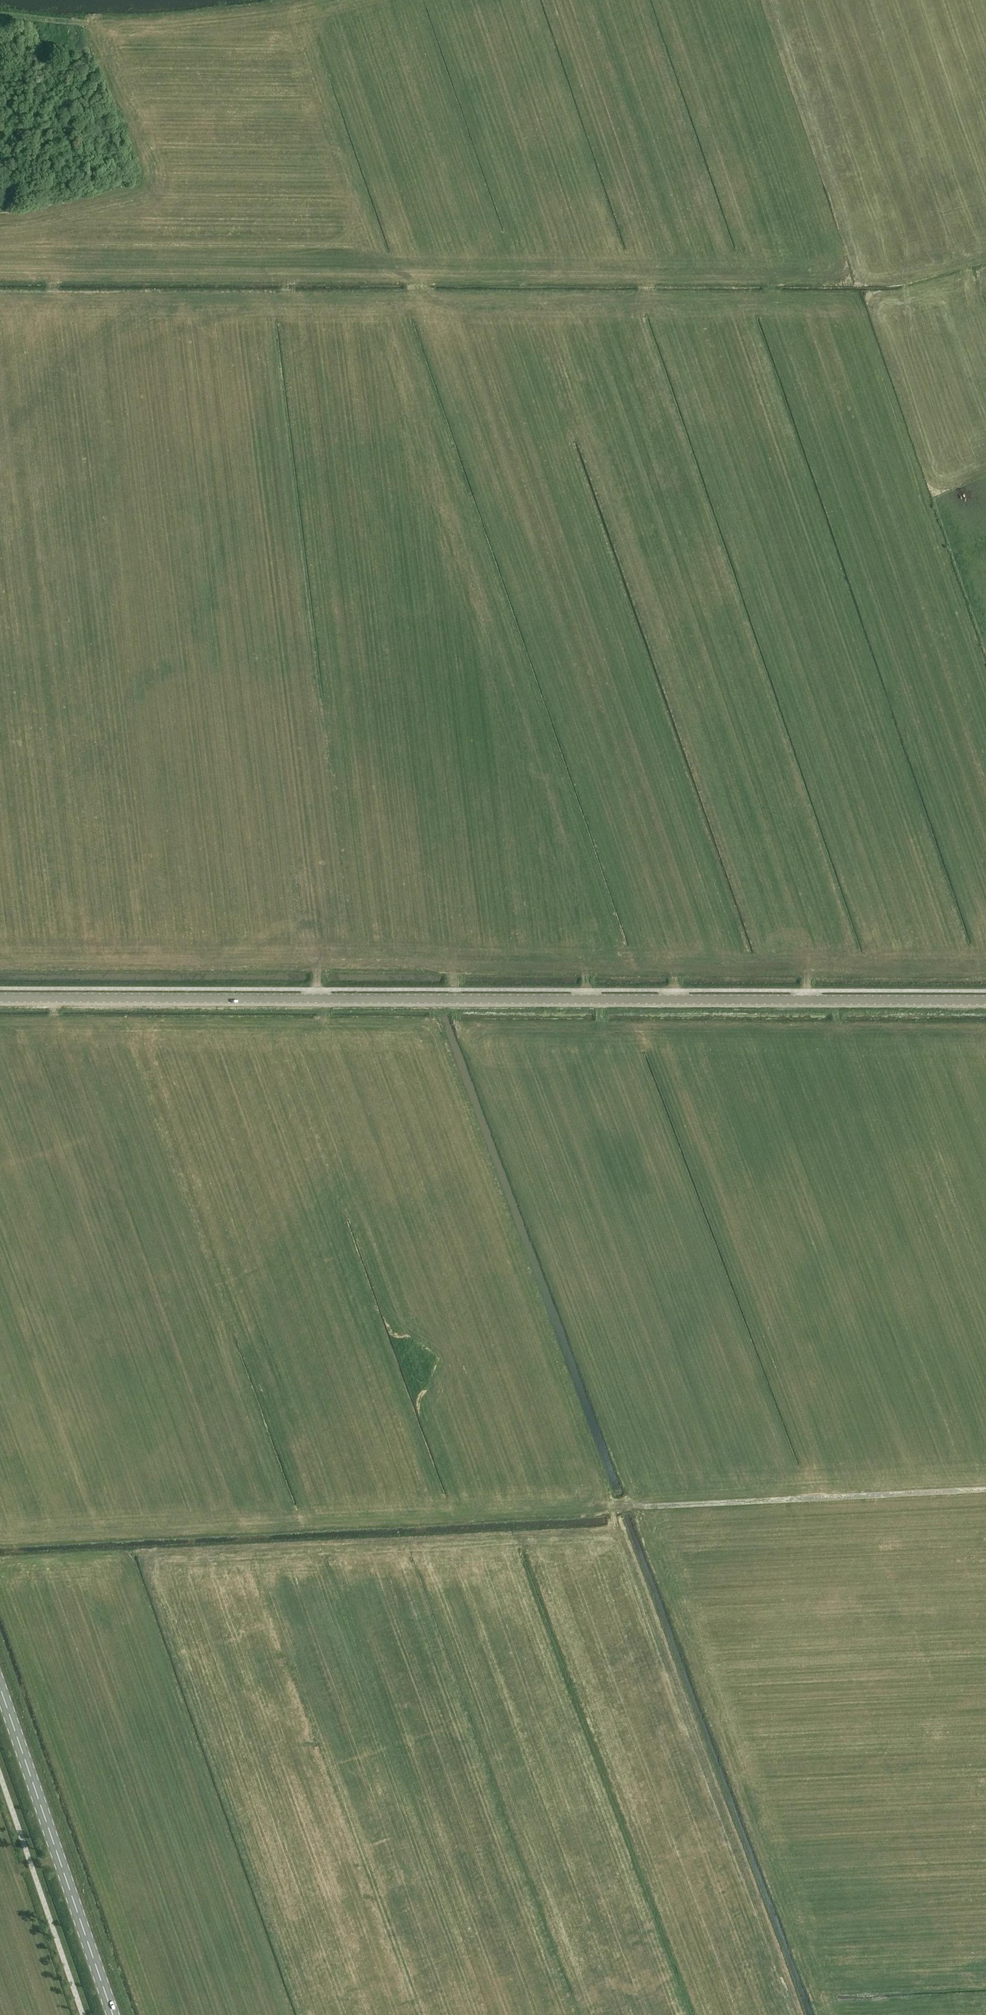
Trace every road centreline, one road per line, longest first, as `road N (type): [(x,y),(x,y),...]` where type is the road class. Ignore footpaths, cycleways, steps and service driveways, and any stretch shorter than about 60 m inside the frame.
road 1 (tertiary): [(0,998),(985,1000)]
road 2 (track): [(985,1490),(630,1506)]
road 3 (primary): [(113,2014),(0,1688)]

